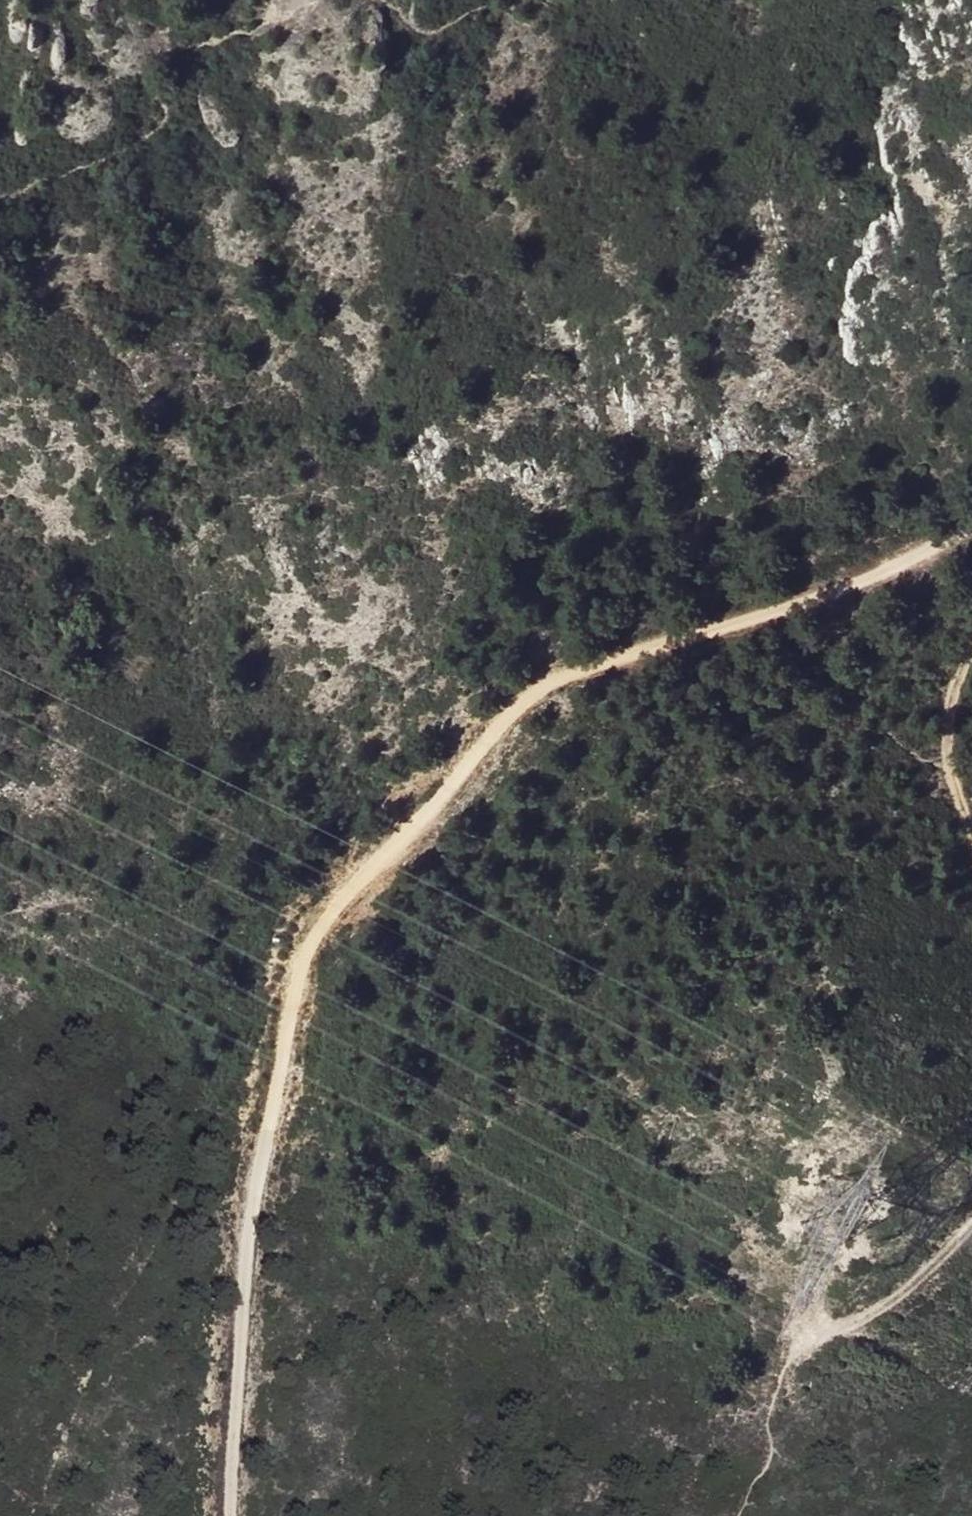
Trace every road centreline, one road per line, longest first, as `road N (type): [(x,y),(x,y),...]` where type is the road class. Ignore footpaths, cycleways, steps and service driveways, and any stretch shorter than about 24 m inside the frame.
road 1 (track): [(233,1515),(251,1239),(307,944),(513,709),(554,681),(857,582),(971,531)]
road 2 (track): [(971,1201),(883,1306),(793,1344)]
road 3 (track): [(971,633),(938,684),(932,739),(971,834)]

